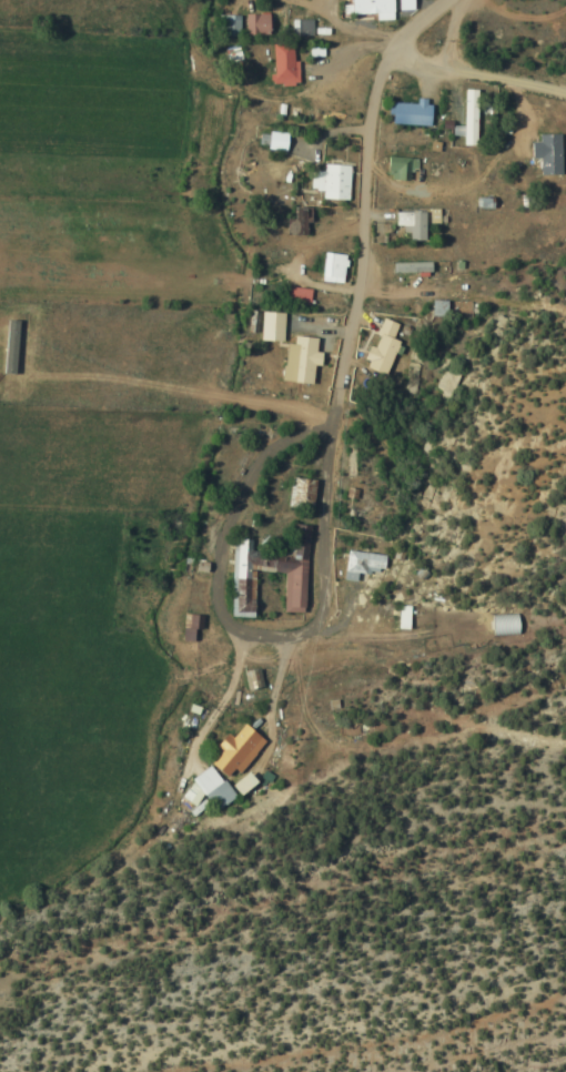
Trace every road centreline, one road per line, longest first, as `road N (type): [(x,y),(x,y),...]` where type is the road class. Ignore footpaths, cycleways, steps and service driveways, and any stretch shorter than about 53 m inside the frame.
road 1 (residential): [(246,643),(309,631),(333,415),(358,286),(377,79),(400,39),(445,0)]
road 2 (residential): [(388,58),(469,67),(565,93)]

